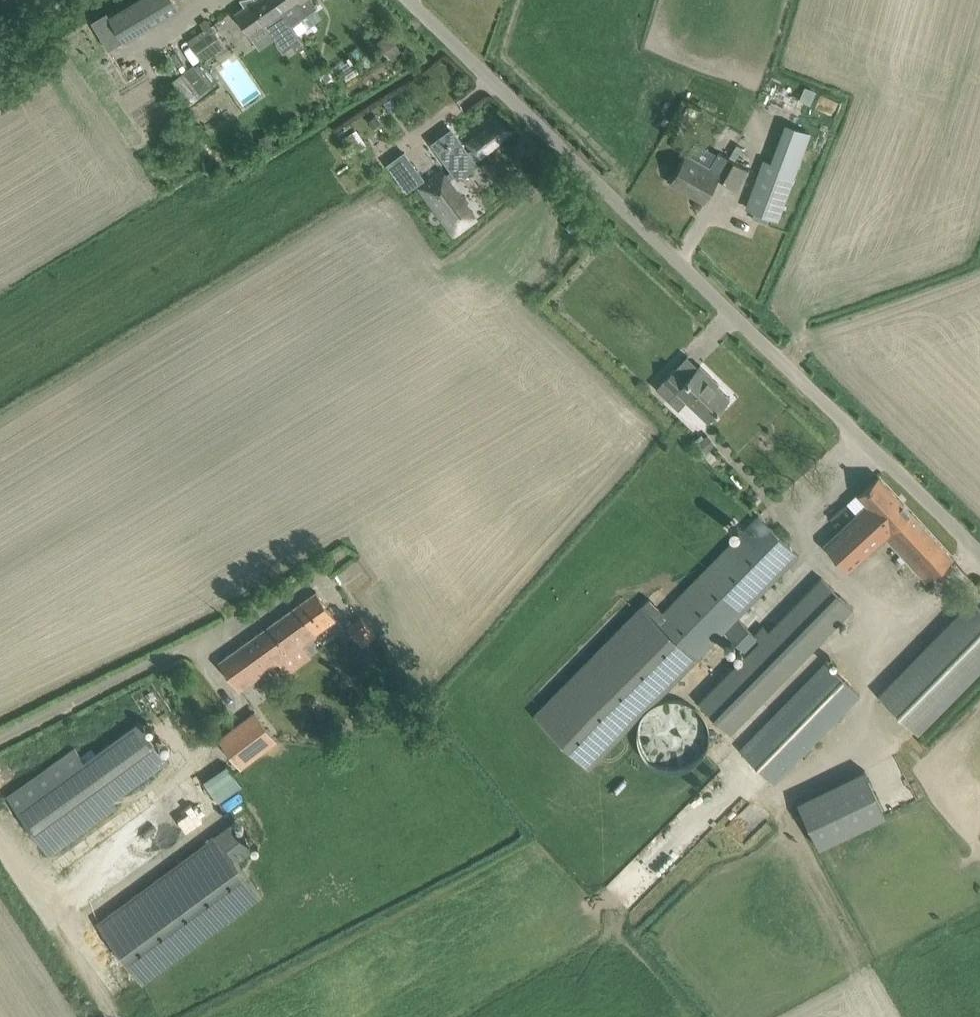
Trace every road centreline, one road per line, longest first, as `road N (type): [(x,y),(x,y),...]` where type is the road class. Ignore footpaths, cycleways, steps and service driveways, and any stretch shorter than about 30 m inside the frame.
road 1 (unclassified): [(979,549),(412,0)]

